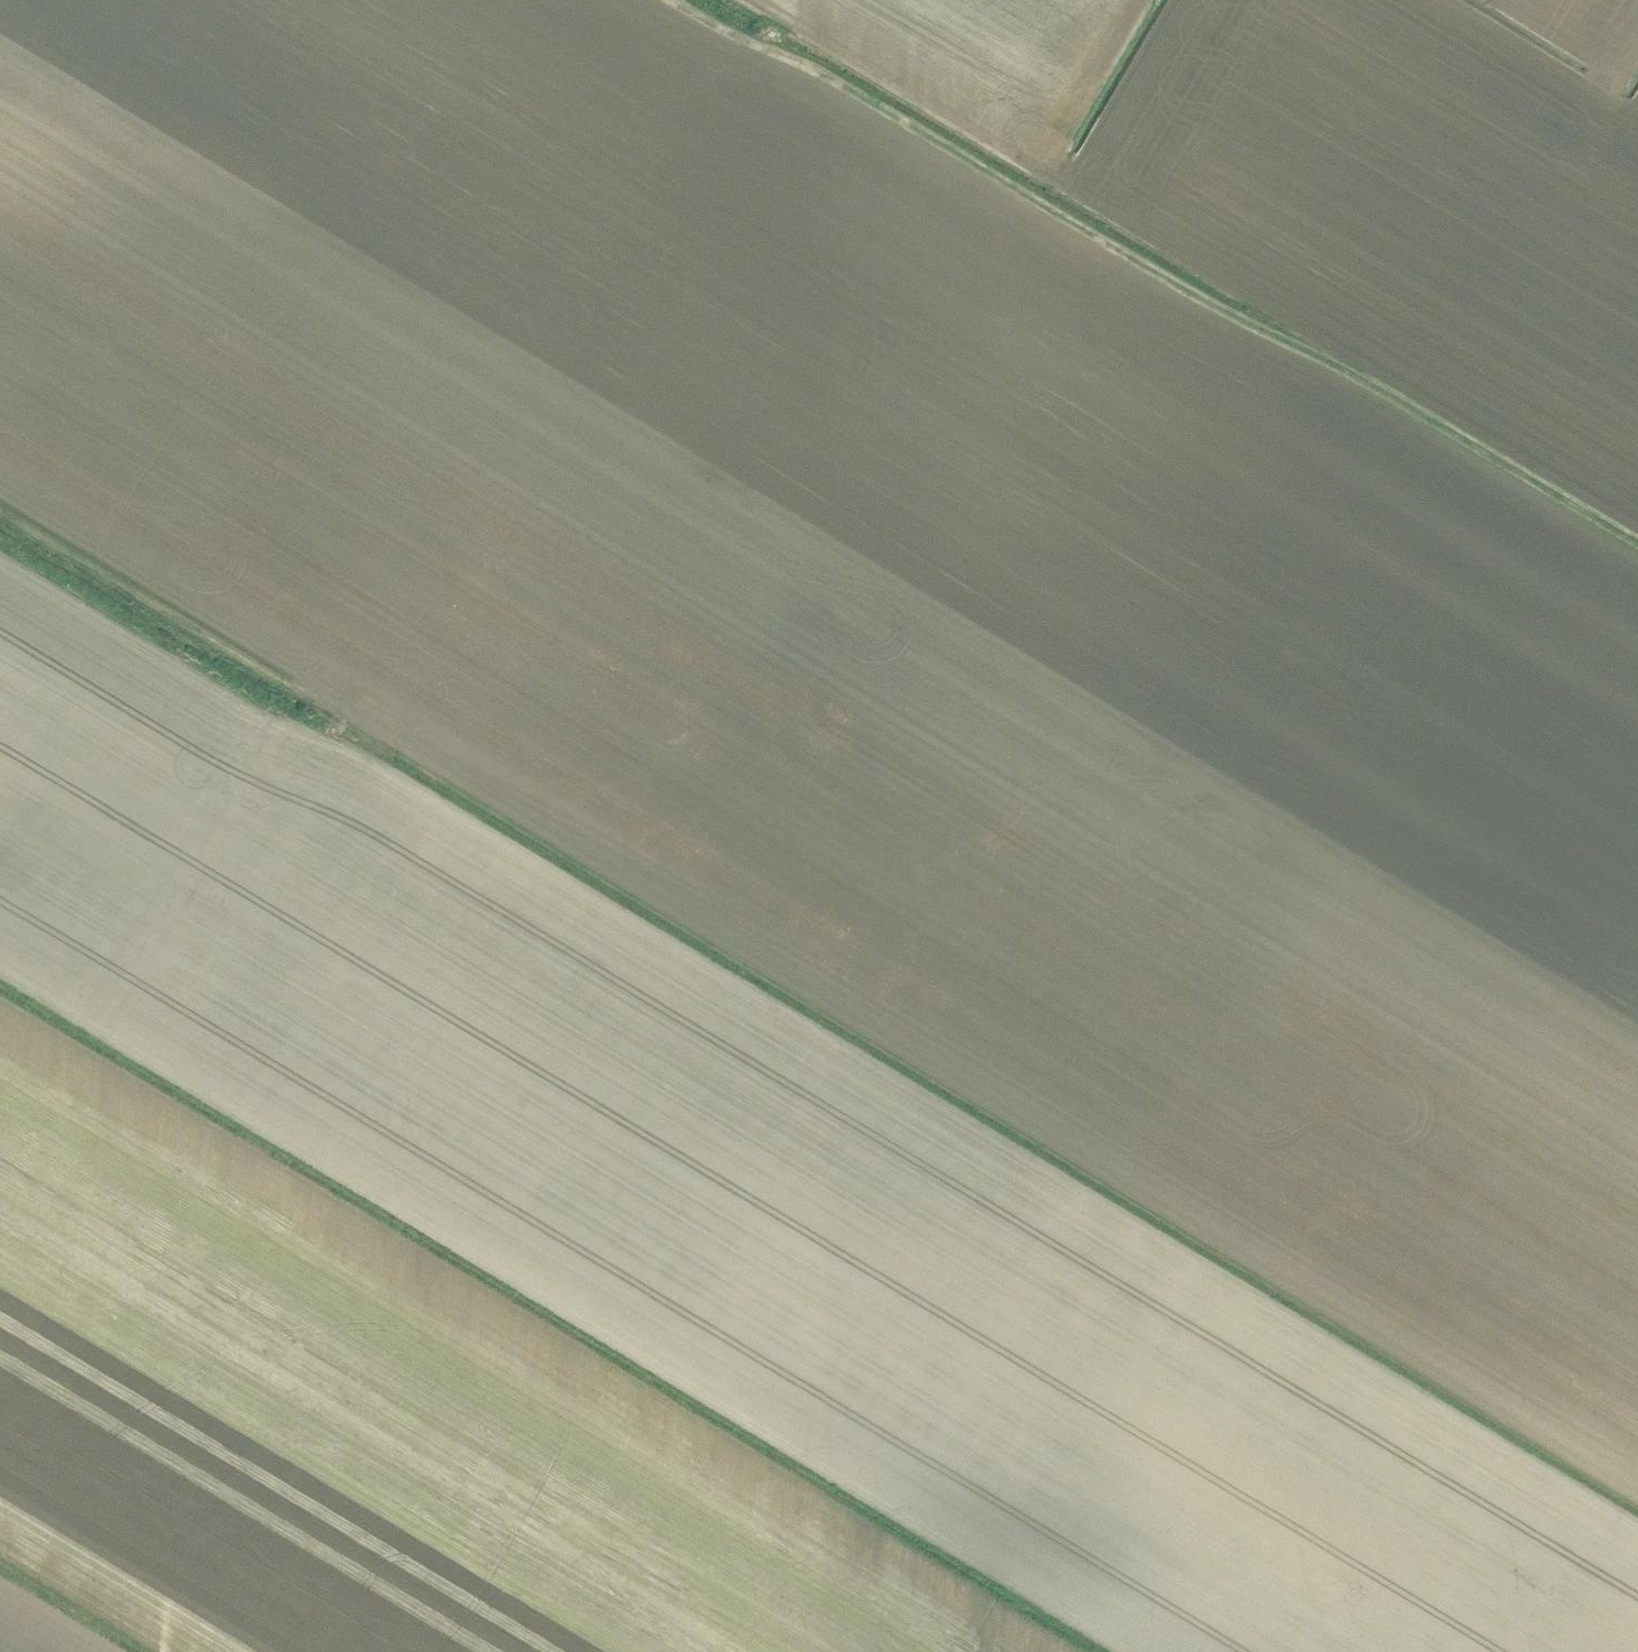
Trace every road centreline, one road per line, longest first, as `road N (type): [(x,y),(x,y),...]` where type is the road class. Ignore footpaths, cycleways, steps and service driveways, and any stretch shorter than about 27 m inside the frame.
road 1 (track): [(1637,560),(679,0)]

